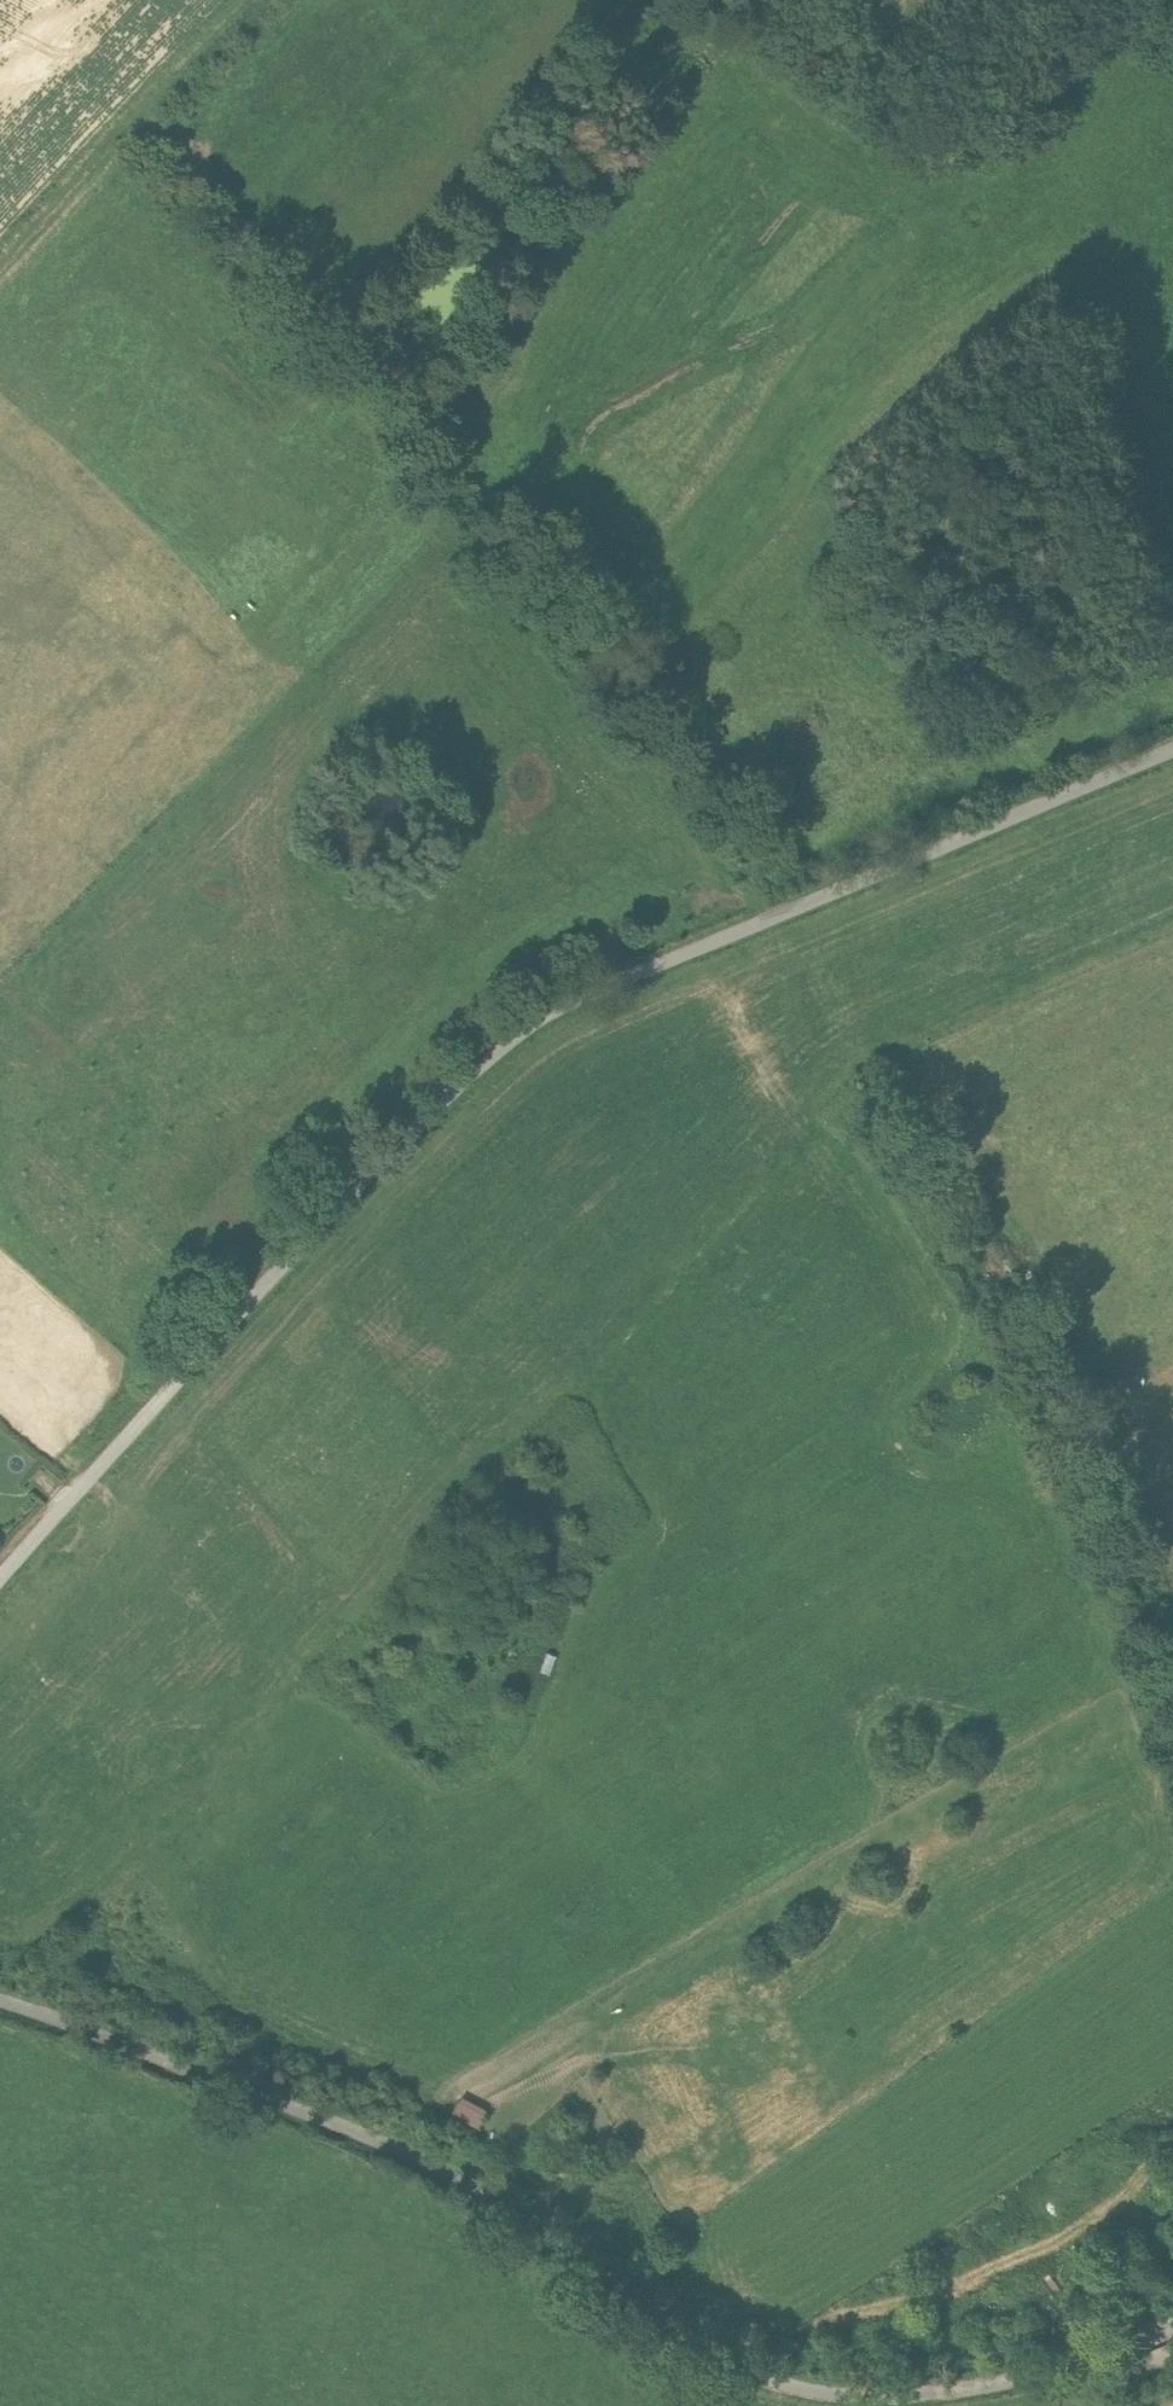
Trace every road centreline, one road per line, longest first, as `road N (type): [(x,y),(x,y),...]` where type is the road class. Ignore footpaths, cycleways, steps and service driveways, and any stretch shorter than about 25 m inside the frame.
road 1 (unclassified): [(1172,742),(624,972),(515,1031),(420,1111),(0,1577)]
road 2 (unclassified): [(0,1989),(289,2088),(481,2172),(594,2278),(721,2343),(918,2384),(996,2377),(1085,2357),(1172,2319)]
road 3 (track): [(0,271),(265,0)]

